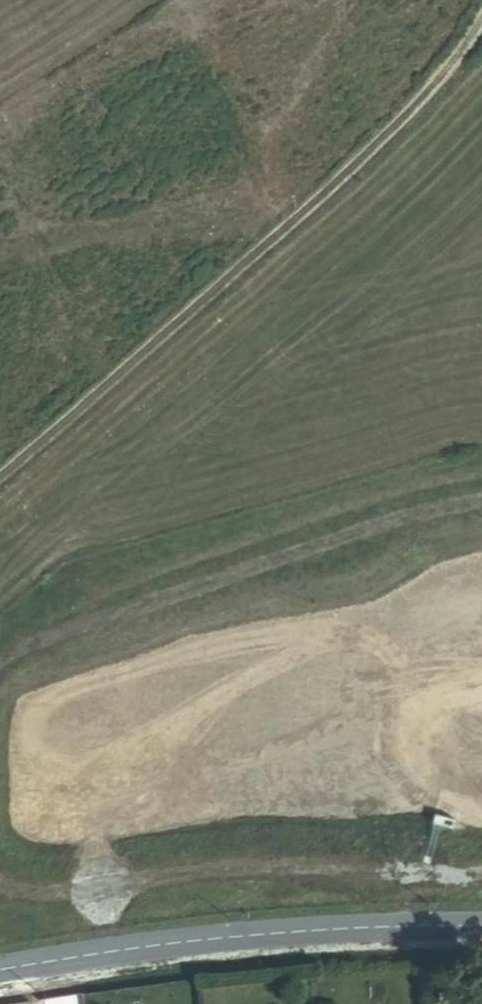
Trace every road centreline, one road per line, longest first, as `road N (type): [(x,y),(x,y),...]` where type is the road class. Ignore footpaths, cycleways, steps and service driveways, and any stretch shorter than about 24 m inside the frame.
road 1 (tertiary): [(481,929),(307,930),(0,969)]

